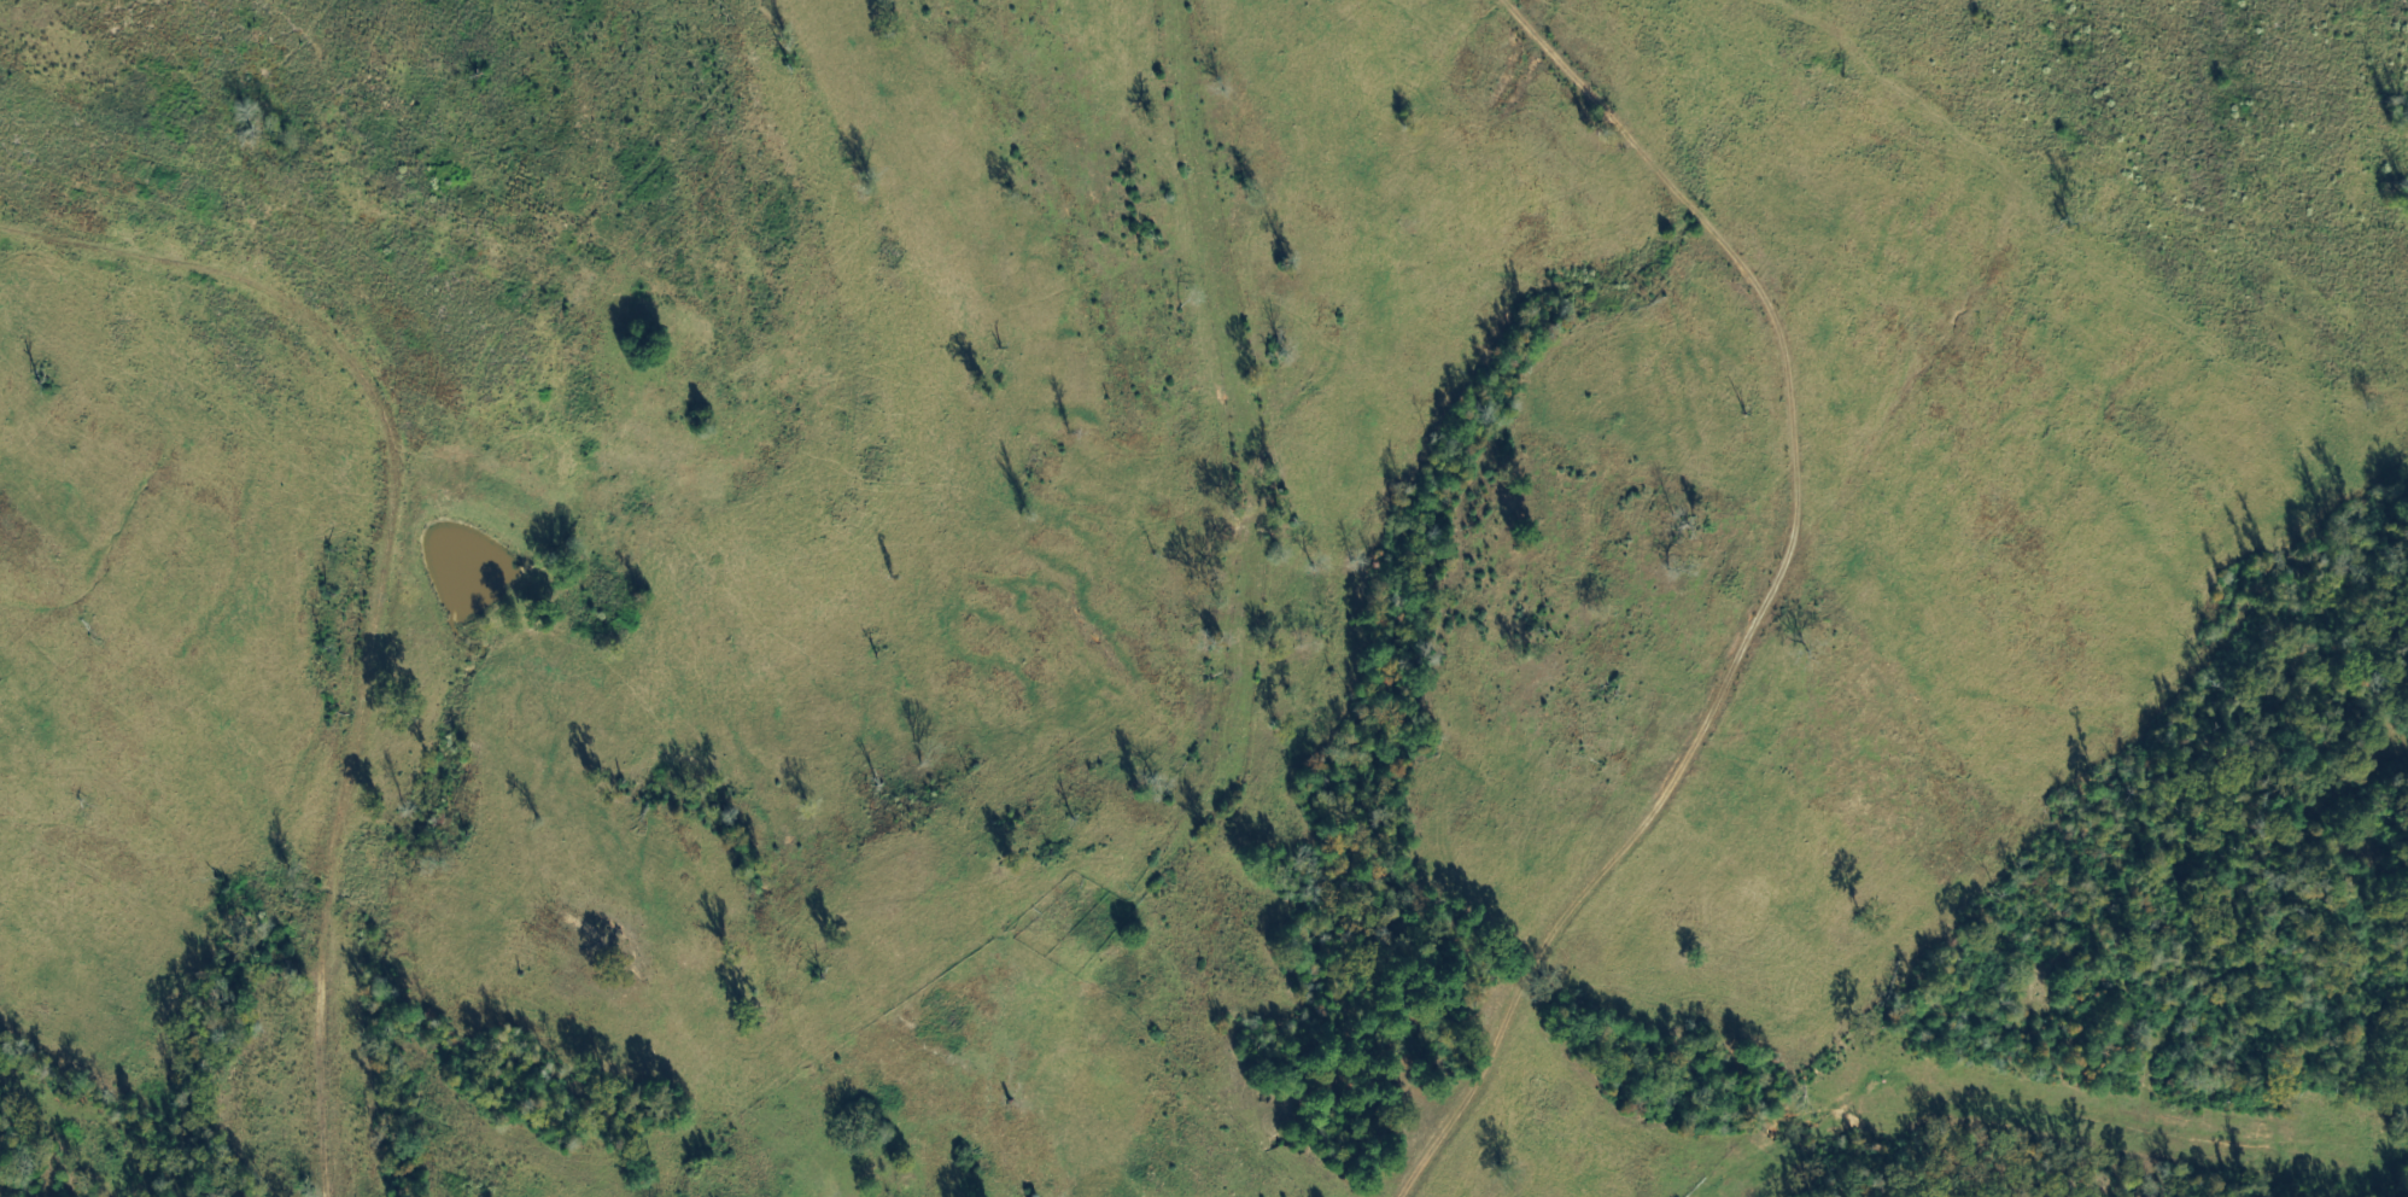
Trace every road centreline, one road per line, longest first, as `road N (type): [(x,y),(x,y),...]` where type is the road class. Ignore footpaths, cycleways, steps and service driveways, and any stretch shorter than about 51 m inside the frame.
road 1 (residential): [(1393,1196),(1538,895),(1748,619),(1801,492),(1801,354),(1742,257),(1504,0)]
road 2 (residential): [(387,1196),(328,811),(334,360),(268,287),(0,211)]

